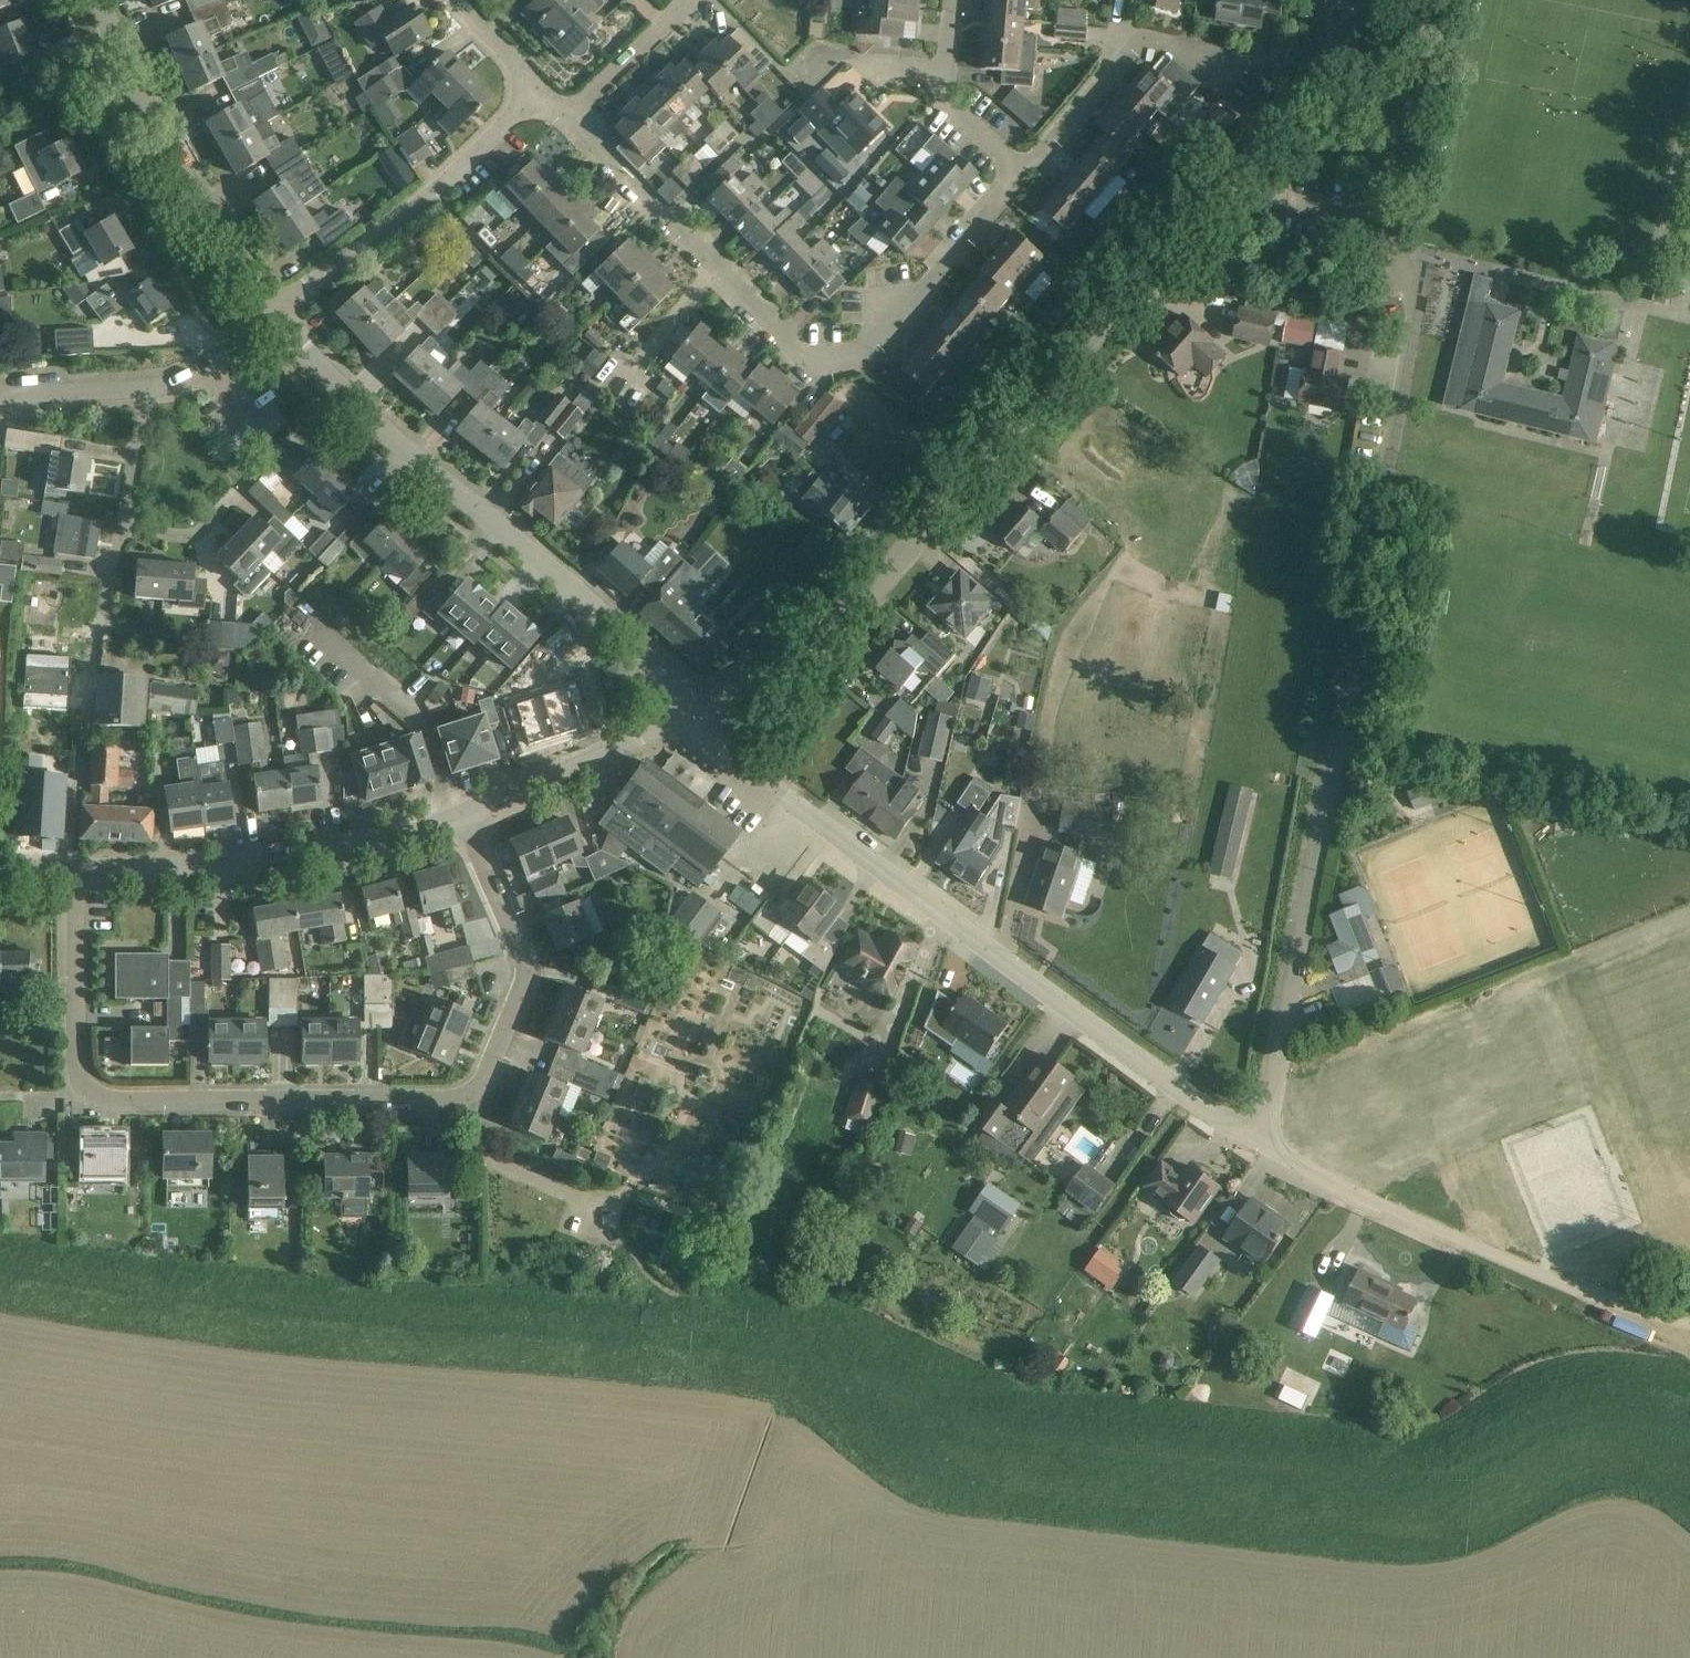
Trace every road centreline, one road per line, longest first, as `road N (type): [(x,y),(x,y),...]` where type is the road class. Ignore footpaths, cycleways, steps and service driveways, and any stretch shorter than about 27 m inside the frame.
road 1 (unclassified): [(690,716),(797,664),(942,519),(1353,29)]
road 2 (residential): [(1259,1143),(1417,294)]
road 3 (unclassified): [(1259,1143),(1100,1032),(690,716)]
road 4 (residential): [(1021,173),(873,347),(821,361),(785,340),(566,120)]
road 5 (residential): [(76,871),(75,1052),(86,1091),(102,1099),(463,1099)]
road 6 (residential): [(690,716),(668,683),(518,540),(317,367),(278,316)]
road 7 (residential): [(147,390),(82,742),(76,871)]
road 8 (unclassified): [(1689,1325),(1507,1261),(1259,1143)]
road 9 (unclassified): [(76,871),(287,863),(463,815)]
road 10 (residential): [(278,316),(195,194),(103,0)]
road 11 (residential): [(278,316),(434,193),(537,93)]
road 12 (residential): [(1021,173),(1138,41),(1277,62)]
road 13 (residential): [(463,1099),(484,1081),(525,966),(463,815)]
road 14 (unclassified): [(463,815),(690,716)]
road 15 (residential): [(1021,173),(950,109),(952,0)]
road 16 (residential): [(611,1210),(492,1166),(463,1099)]
road 17 (residential): [(566,120),(690,0)]
road 18 (residential): [(147,390),(190,378),(278,316)]
road 19 (residential): [(0,397),(147,390)]
road 20 (residential): [(537,93),(459,13),(456,0)]

